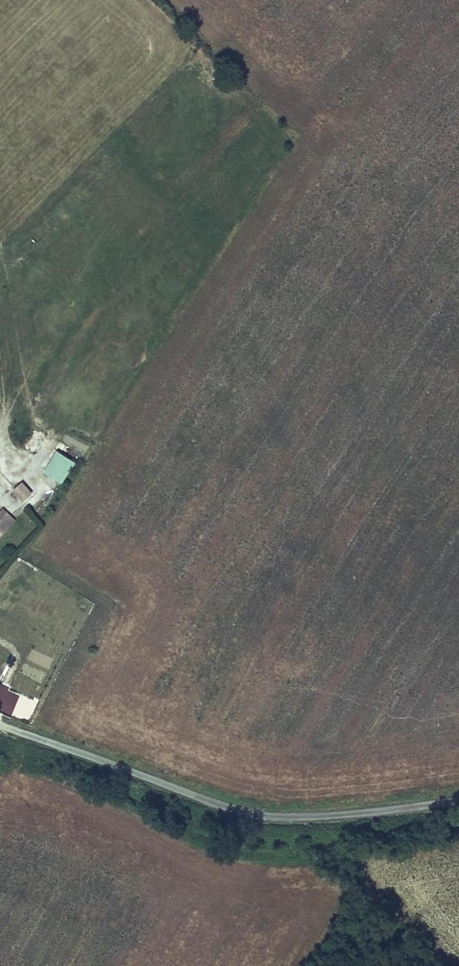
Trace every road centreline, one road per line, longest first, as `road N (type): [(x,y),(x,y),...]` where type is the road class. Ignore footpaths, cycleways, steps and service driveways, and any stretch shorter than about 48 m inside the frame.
road 1 (unclassified): [(0,726),(268,817),(313,820),(458,803)]

